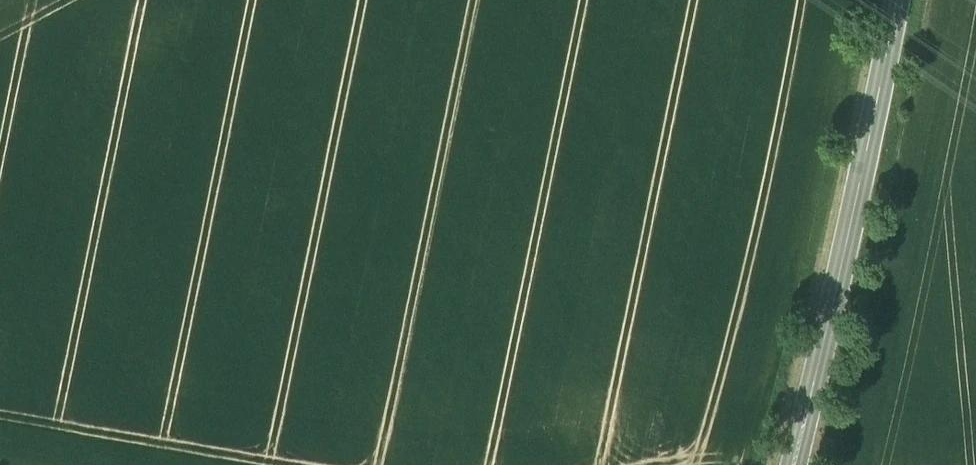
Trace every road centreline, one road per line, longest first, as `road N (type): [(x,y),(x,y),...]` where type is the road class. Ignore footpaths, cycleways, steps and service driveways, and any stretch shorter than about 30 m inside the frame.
road 1 (secondary): [(798,464),(865,183),(897,0)]

